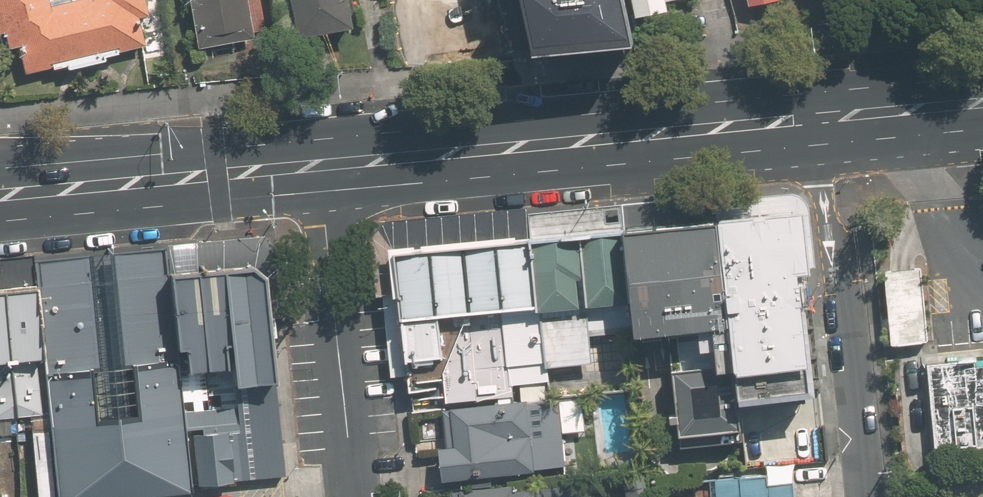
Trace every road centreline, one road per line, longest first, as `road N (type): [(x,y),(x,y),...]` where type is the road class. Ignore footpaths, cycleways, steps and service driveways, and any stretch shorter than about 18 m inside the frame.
road 1 (secondary): [(320,163),(810,121)]
road 2 (residential): [(861,496),(810,121)]
road 3 (residential): [(320,163),(355,496)]
road 4 (secondary): [(0,194),(320,163)]
road 5 (secondary): [(810,121),(982,103)]

